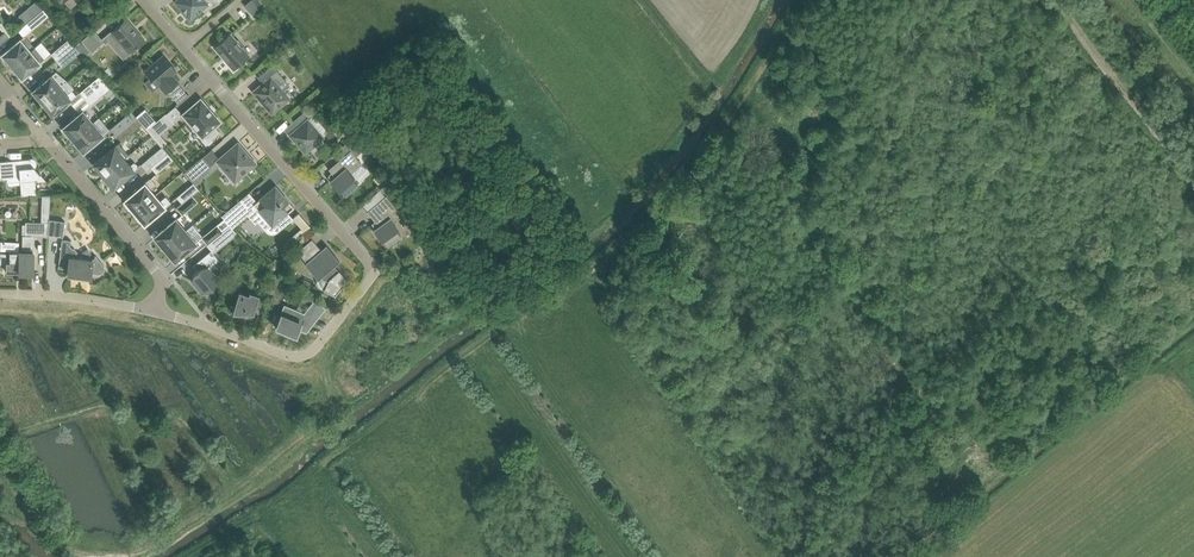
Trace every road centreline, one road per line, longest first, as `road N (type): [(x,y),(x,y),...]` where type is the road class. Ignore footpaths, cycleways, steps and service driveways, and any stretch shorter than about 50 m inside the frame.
road 1 (residential): [(303,355),(368,281),(370,267),(142,0)]
road 2 (residential): [(156,312),(162,283),(153,267),(46,141)]
road 3 (residential): [(156,312),(0,293)]
road 4 (residential): [(303,355),(156,312)]

